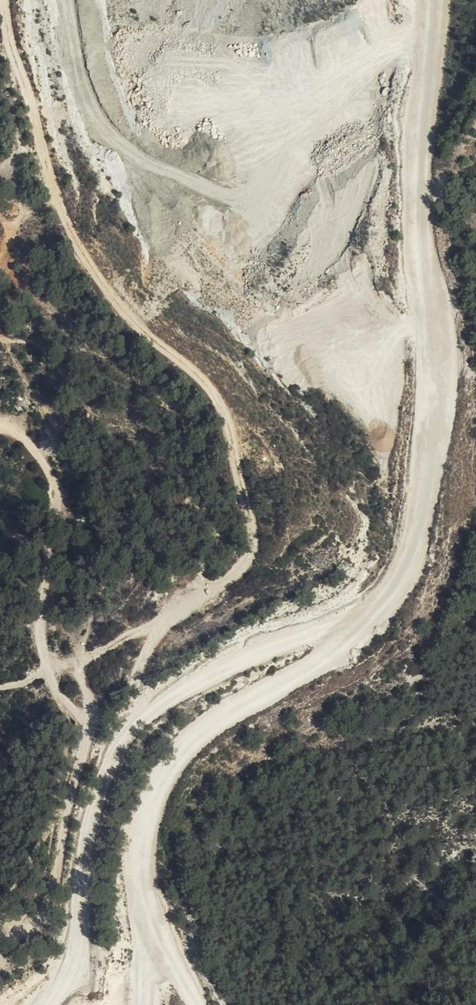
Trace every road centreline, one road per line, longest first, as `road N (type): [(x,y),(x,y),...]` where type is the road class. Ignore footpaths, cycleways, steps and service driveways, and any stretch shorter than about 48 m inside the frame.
road 1 (track): [(46,671),(202,597),(216,537),(168,395),(130,364),(0,321)]
road 2 (track): [(92,726),(46,671),(39,642),(63,504),(49,462),(25,437),(0,426)]
road 3 (track): [(0,950),(43,917),(50,897),(92,726),(74,662)]

